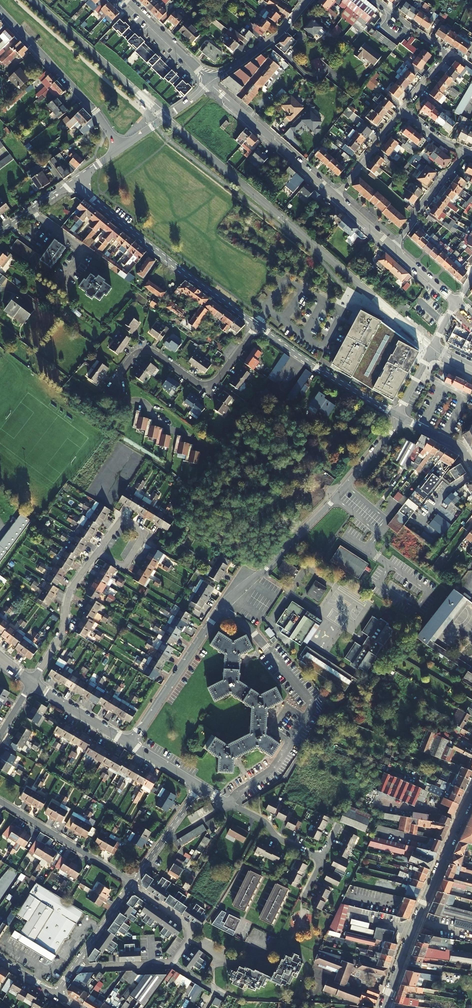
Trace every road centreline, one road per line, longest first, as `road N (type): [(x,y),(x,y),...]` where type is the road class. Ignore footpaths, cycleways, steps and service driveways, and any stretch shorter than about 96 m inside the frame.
road 1 (residential): [(229,804),(274,767),(313,704),(252,631),(220,610)]
road 2 (residential): [(220,610),(331,503),(400,416)]
road 3 (residential): [(74,969),(168,964),(189,937),(194,930),(131,886)]
road 4 (residential): [(93,200),(256,326)]
road 5 (residential): [(256,326),(213,383),(197,383),(141,351),(114,392)]
road 6 (residential): [(0,9),(95,112),(119,150)]
road 7 (tertiary): [(449,845),(384,1007)]
road 8 (residential): [(210,83),(335,196)]
road 9 (residential): [(256,326),(397,415)]
road 10 (residential): [(131,745),(220,610)]
road 11 (residential): [(133,883),(0,802)]
road 12 (residential): [(31,683),(62,633),(71,590),(97,552)]
road 13 (residential): [(210,83),(279,35),(307,0)]
road 14 (residential): [(393,248),(465,151)]

